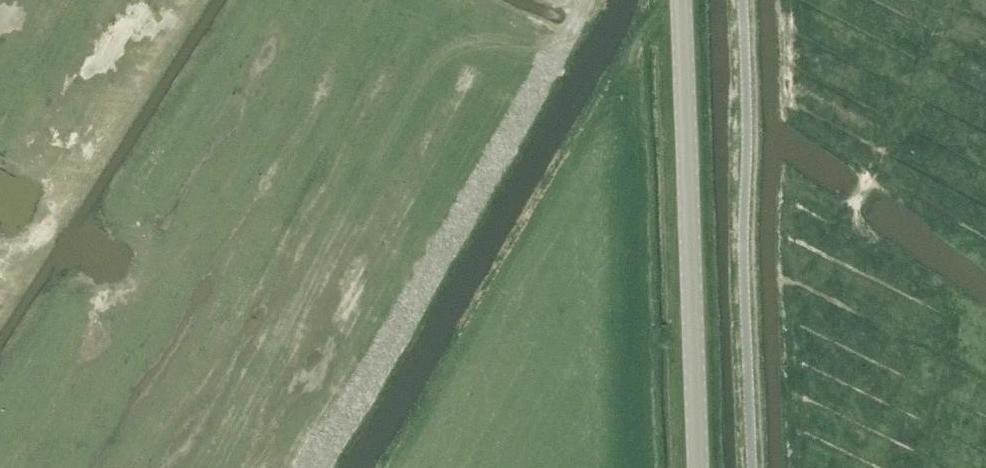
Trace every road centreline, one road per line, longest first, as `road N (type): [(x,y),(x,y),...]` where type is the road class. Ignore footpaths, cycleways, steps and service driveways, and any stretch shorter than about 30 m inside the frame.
road 1 (tertiary): [(699,467),(682,0)]

